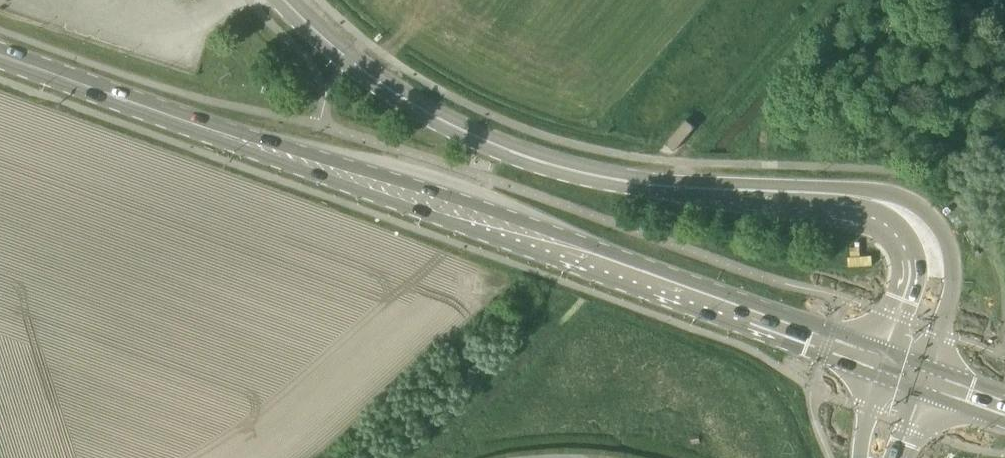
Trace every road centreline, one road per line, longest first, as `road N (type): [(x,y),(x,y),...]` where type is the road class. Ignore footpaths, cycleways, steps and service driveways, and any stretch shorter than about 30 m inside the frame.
road 1 (primary): [(883,361),(0,56)]
road 2 (secondary): [(859,198),(647,186),(548,164),(405,98),(289,0)]
road 3 (secondary): [(928,377),(953,290),(950,249),(933,221),(859,198)]
road 4 (secondary): [(859,198),(904,242),(909,270),(883,361)]

